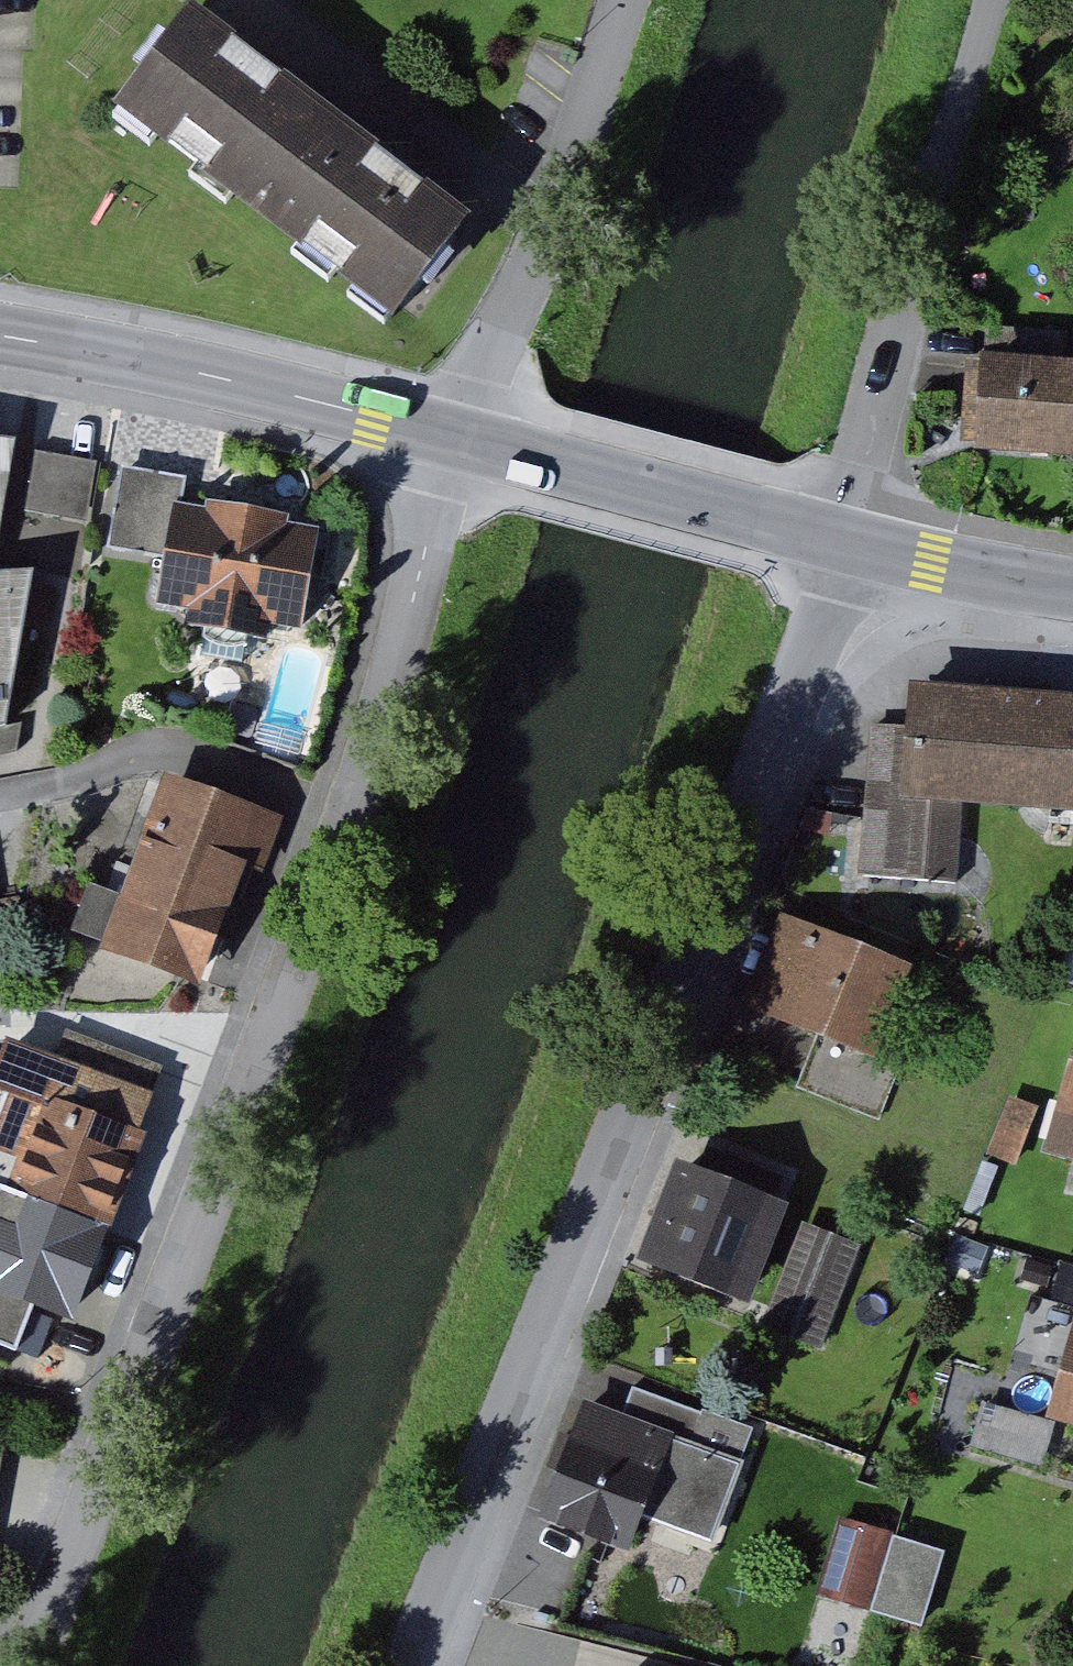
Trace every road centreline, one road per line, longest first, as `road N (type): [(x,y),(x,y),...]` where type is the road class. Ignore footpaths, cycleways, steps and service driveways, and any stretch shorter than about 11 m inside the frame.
road 1 (residential): [(21,1665),(126,1419),(375,766),(457,429)]
road 2 (residential): [(842,534),(832,584),(414,1665)]
road 3 (residential): [(990,0),(842,534)]
road 4 (tertiary): [(457,429),(0,331)]
road 5 (residential): [(457,429),(553,223),(626,0)]
road 6 (tertiary): [(842,534),(457,429)]
road 7 (tertiary): [(1072,581),(842,534)]

